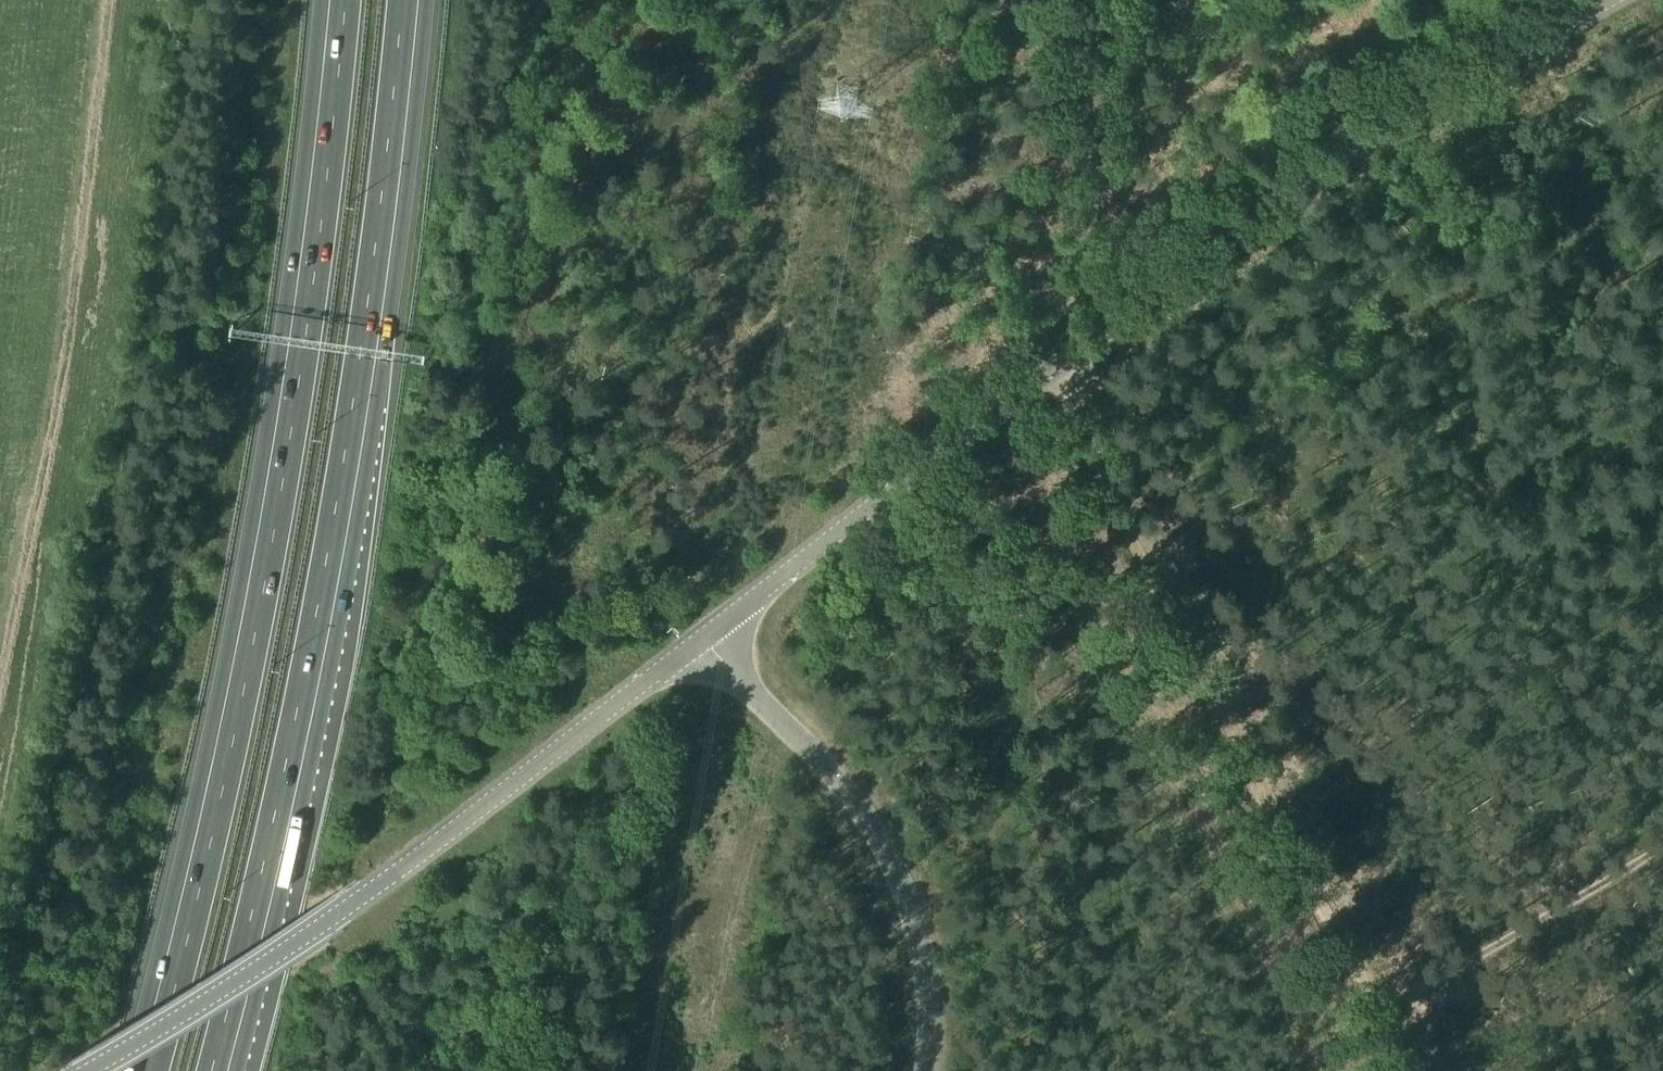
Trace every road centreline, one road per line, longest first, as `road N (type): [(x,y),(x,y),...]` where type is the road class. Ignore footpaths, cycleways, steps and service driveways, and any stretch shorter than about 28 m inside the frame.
road 1 (tertiary): [(708,634),(1320,165),(1443,84),(1607,0)]
road 2 (track): [(1123,0),(1061,370),(1090,438),(1403,1006)]
road 3 (motorway): [(336,0),(318,192),(273,494),(213,809),(142,1070)]
road 4 (motorway): [(219,1070),(278,833),(339,515),(387,217),(411,0)]
road 5 (tertiary): [(89,1070),(378,887),(708,634)]
road 6 (unclassified): [(923,1070),(928,957),(913,896),(856,807),(708,634)]
road 7 (track): [(1662,855),(1403,1006)]

